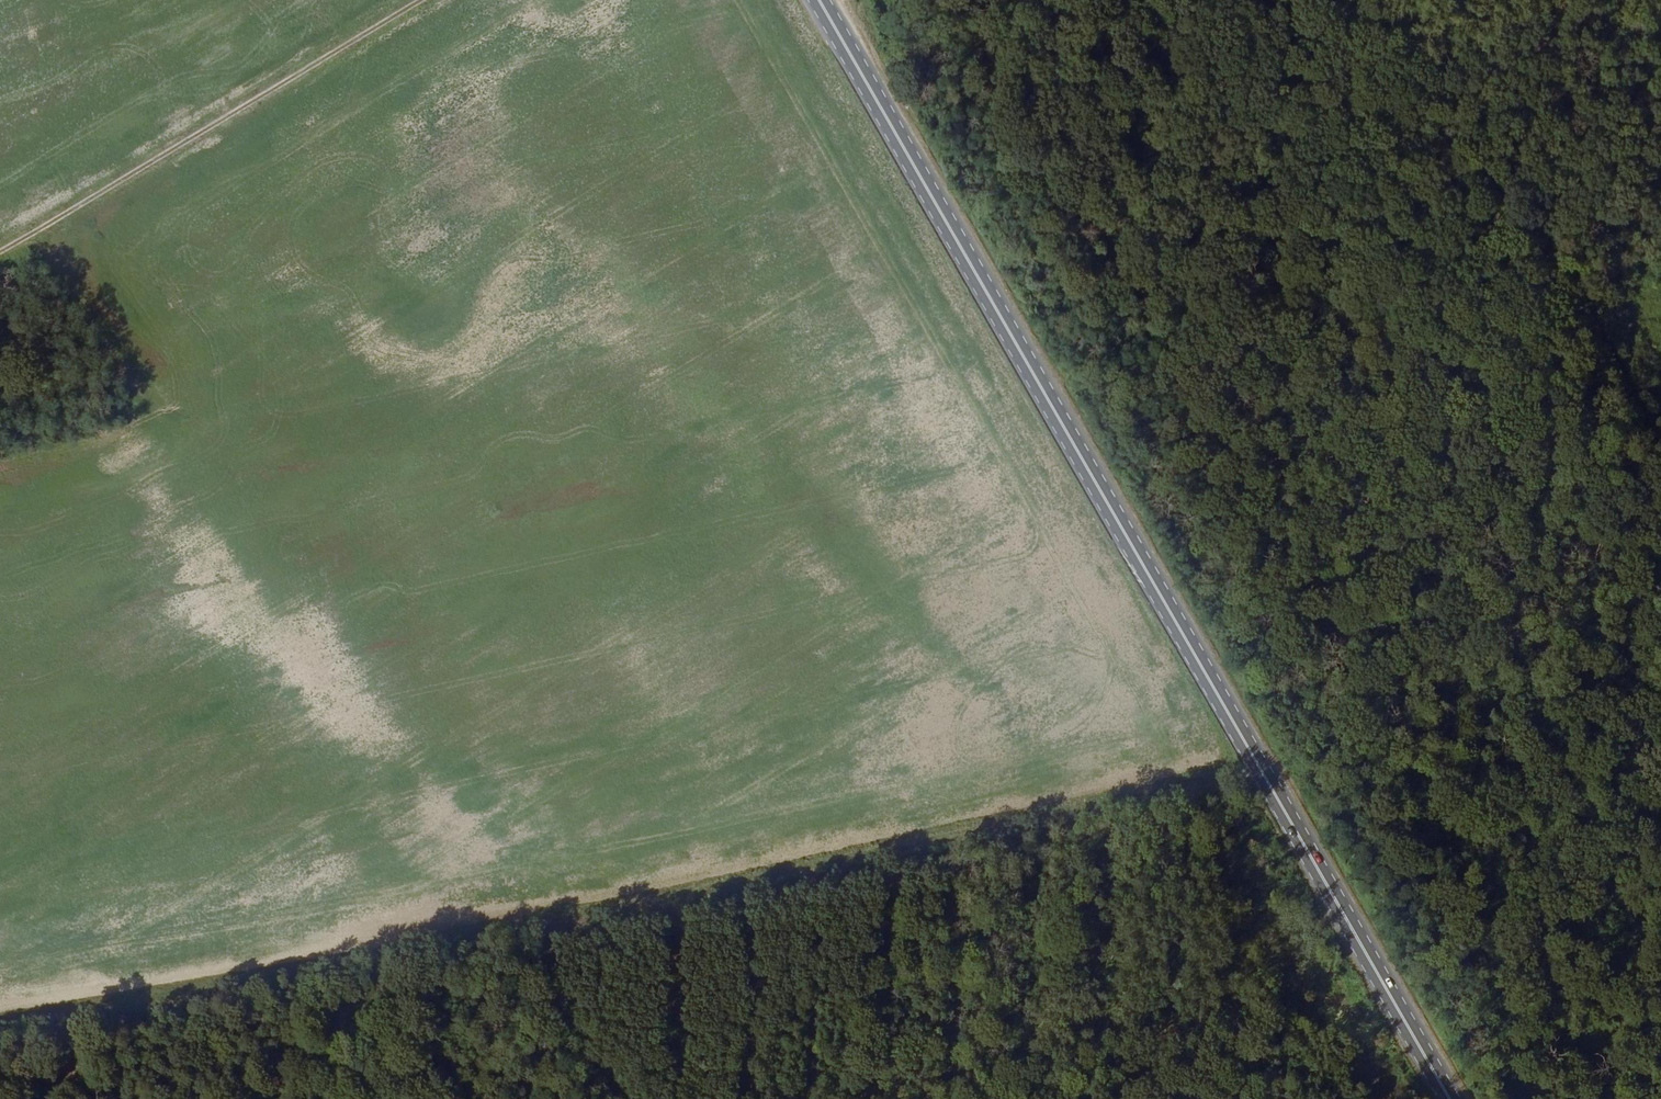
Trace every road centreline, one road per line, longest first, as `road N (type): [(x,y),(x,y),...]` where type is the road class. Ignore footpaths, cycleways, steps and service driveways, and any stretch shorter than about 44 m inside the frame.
road 1 (track): [(1263,771),(0,1021)]
road 2 (primary): [(819,0),(1452,1098)]
road 3 (track): [(0,263),(429,0)]

